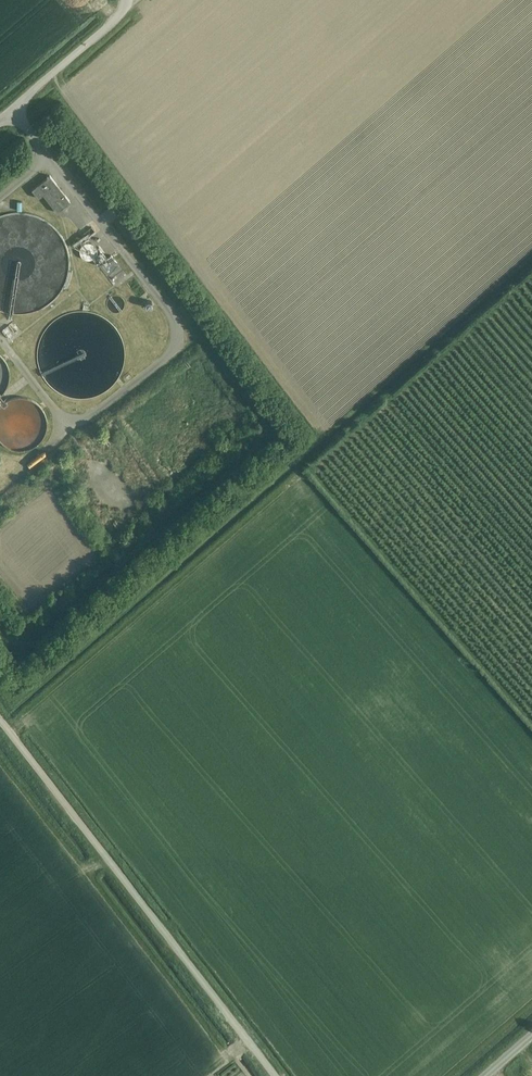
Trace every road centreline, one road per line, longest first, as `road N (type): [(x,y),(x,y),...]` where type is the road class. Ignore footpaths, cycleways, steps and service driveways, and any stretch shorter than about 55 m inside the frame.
road 1 (unclassified): [(274,1075),(0,721)]
road 2 (unclassified): [(0,124),(127,0)]

